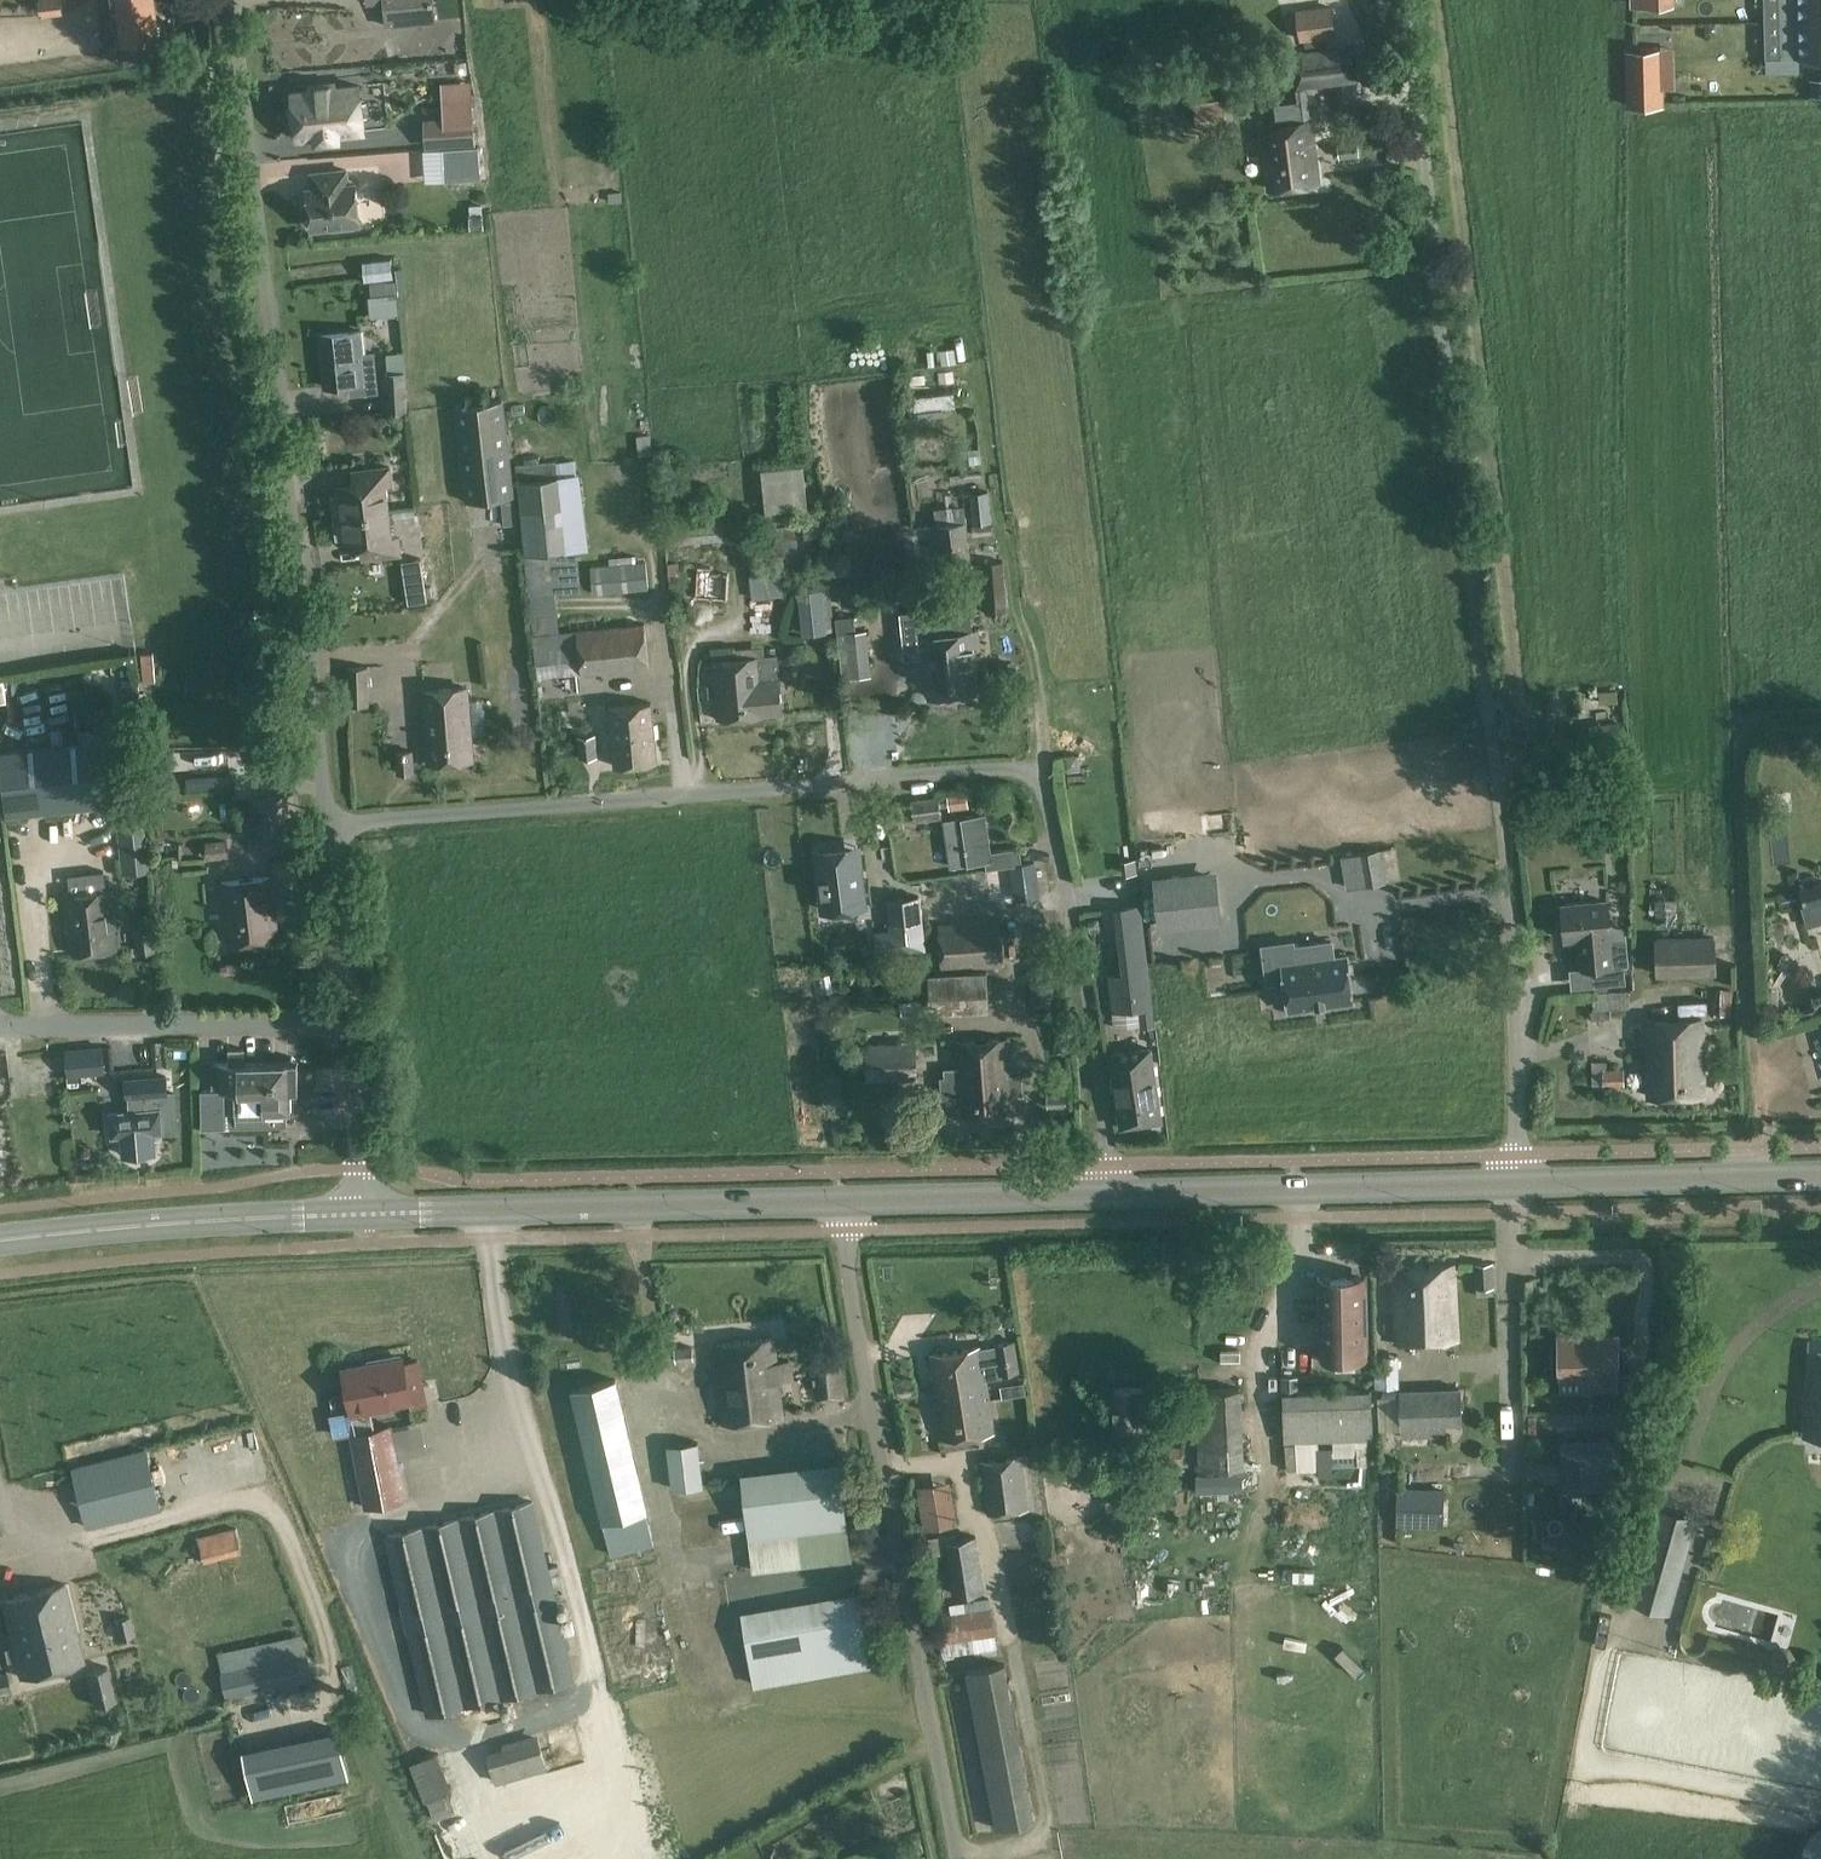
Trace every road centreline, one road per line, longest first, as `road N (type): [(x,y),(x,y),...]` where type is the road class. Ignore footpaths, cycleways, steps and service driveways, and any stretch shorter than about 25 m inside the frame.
road 1 (unclassified): [(1513,1183),(1516,988),(1406,3)]
road 2 (residential): [(1107,1197),(1082,983),(1046,801),(1028,780),(991,769),(325,827)]
road 3 (residential): [(325,827),(232,0)]
road 4 (unclassified): [(961,1858),(894,1543),(840,1202)]
road 5 (secondary): [(362,1215),(840,1202)]
road 6 (secondary): [(1107,1197),(1513,1183)]
road 7 (secondary): [(0,1239),(149,1223),(362,1215)]
road 8 (unclassified): [(0,1030),(351,1023)]
road 9 (secondary): [(1513,1183),(1820,1176)]
road 10 (secondary): [(840,1202),(1107,1197)]
road 11 (residential): [(351,1023),(325,827)]
road 12 (residential): [(362,1215),(351,1023)]

